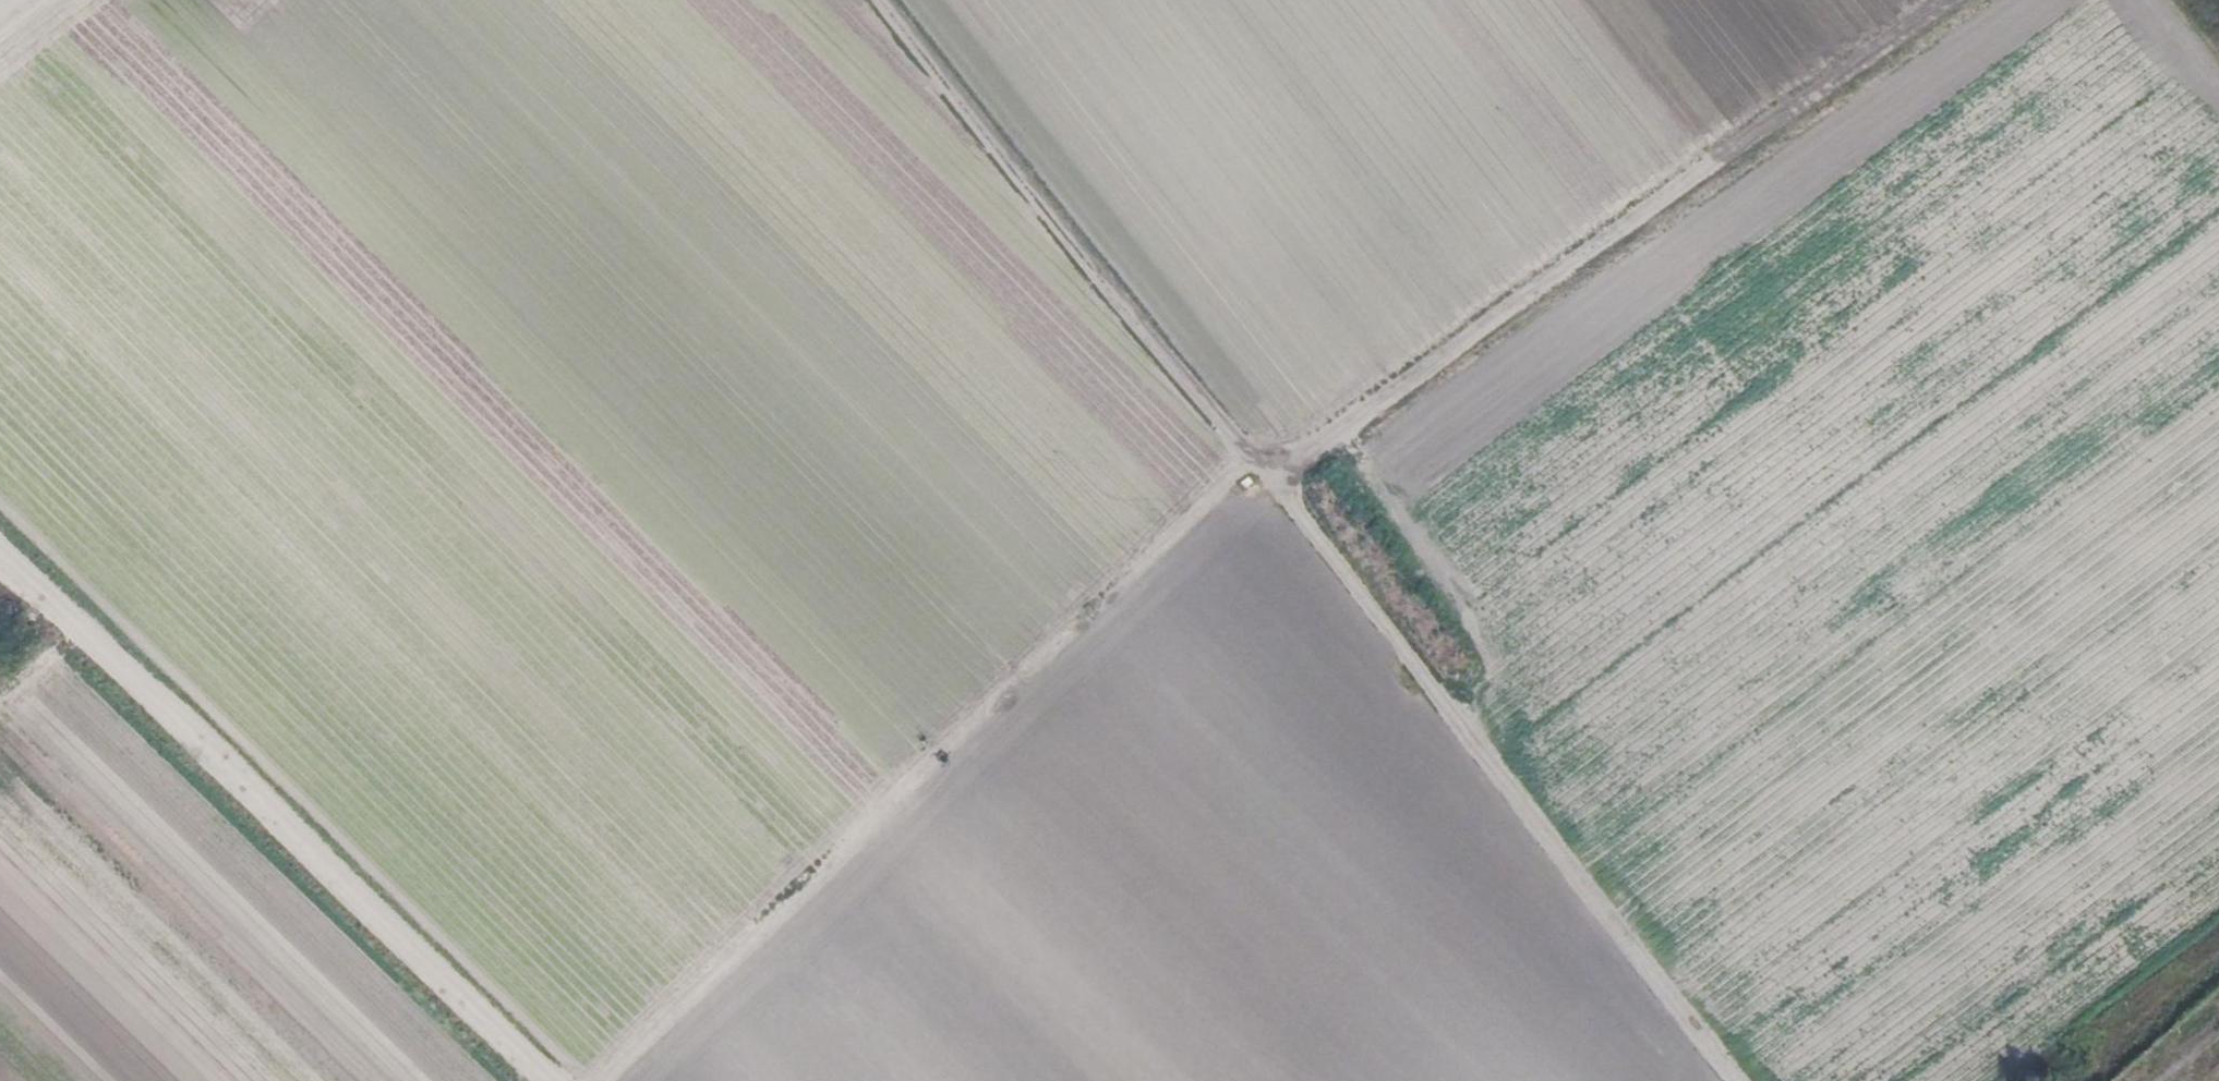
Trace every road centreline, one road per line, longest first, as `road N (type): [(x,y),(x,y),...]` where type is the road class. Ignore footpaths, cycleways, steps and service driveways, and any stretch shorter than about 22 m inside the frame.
road 1 (track): [(882,0),(1267,478),(1731,1080)]
road 2 (track): [(1940,0),(1267,478)]
road 3 (track): [(0,553),(557,1080)]
road 4 (track): [(2067,1080),(2218,961)]

